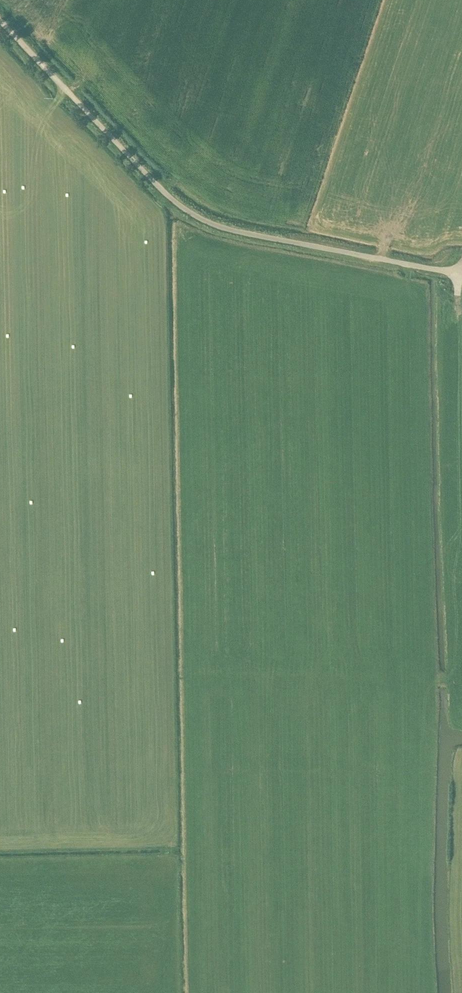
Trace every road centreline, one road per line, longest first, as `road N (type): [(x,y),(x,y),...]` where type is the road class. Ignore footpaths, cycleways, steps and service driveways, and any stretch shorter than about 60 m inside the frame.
road 1 (unclassified): [(459,274),(235,231),(191,214),(0,23)]

